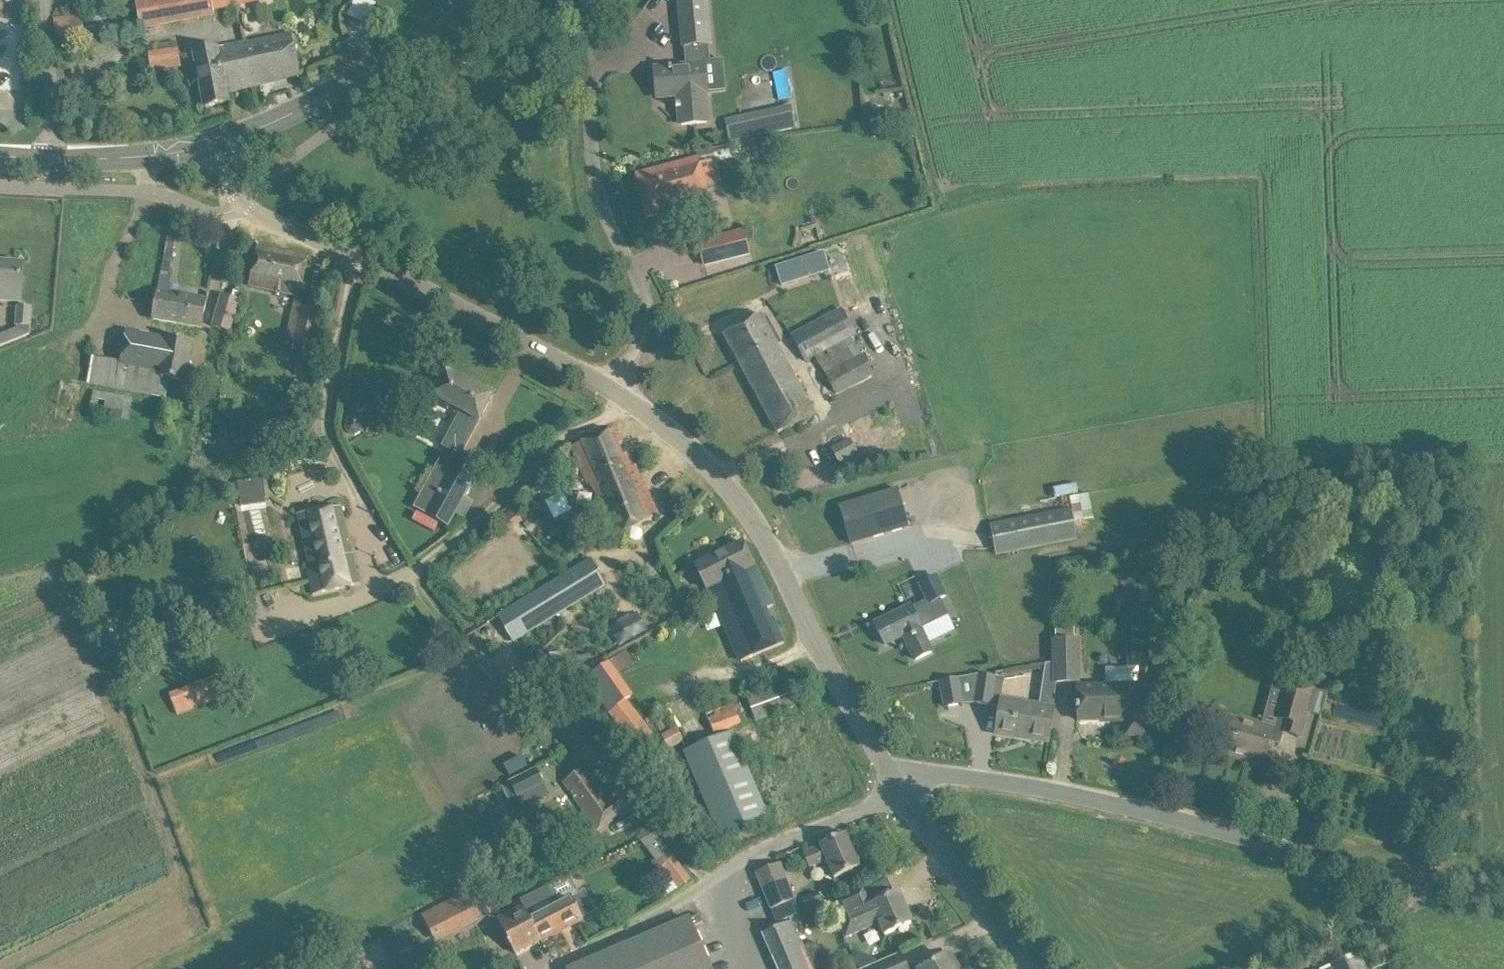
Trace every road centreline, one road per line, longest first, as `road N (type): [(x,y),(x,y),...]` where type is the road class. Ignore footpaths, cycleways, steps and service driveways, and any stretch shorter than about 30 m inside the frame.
road 1 (unclassified): [(614,391),(613,415),(556,448),(407,577),(345,483),(328,439),(355,256)]
road 2 (unclassified): [(1503,880),(1412,878),(1038,787),(937,775),(900,786)]
road 3 (unclassified): [(900,786),(733,493),(681,438),(614,391)]
road 4 (unclassified): [(553,968),(757,853),(900,786)]
road 5 (unclassified): [(614,391),(647,314),(592,157),(591,29)]
road 6 (unclassified): [(614,391),(355,256)]
road 7 (tertiary): [(464,0),(352,81),(213,145)]
road 8 (unclassified): [(1035,968),(900,786)]
road 9 (unclassified): [(355,256),(260,217),(213,145)]
road 10 (tertiary): [(213,145),(140,158),(49,158)]
road 11 (unclassified): [(49,158),(38,0)]

